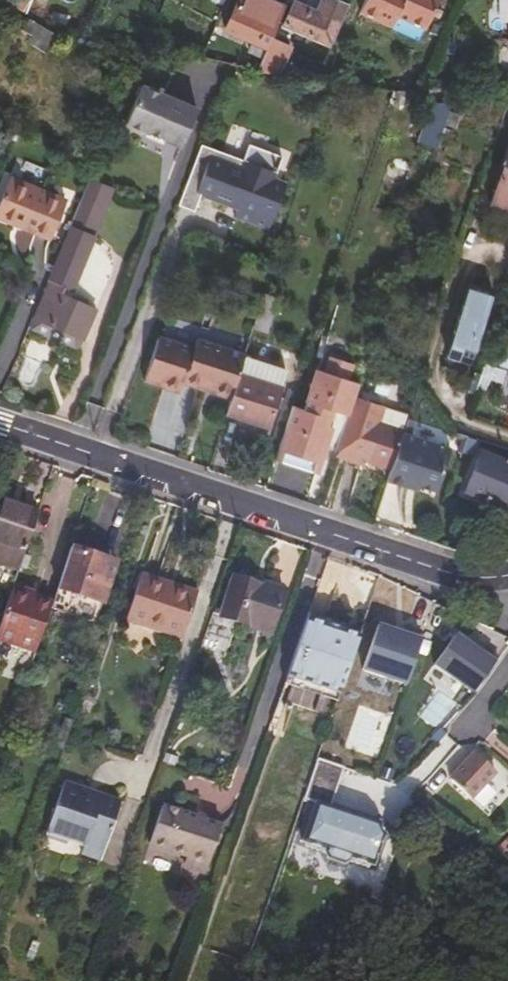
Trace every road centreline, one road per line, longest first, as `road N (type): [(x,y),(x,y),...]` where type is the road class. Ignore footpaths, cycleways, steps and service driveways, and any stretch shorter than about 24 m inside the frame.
road 1 (residential): [(507,575),(446,571),(0,422)]

